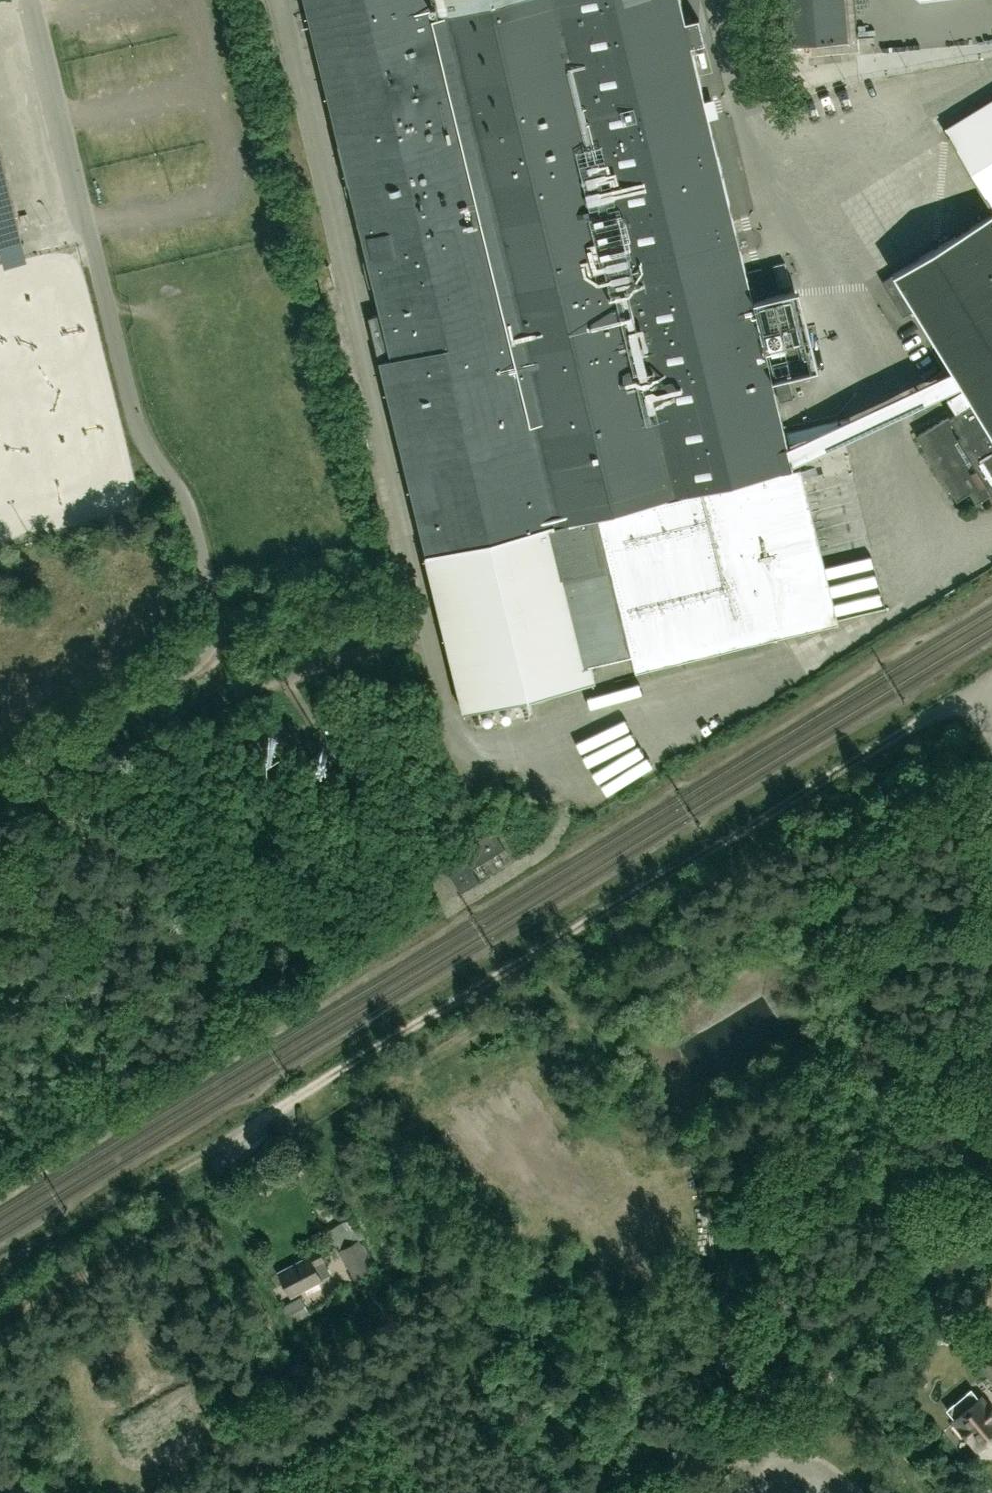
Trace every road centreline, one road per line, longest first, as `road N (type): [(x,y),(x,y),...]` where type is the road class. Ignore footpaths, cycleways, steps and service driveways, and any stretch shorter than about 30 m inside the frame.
road 1 (unclassified): [(34,0),(128,395),(197,532),(220,626),(210,653),(0,792)]
road 2 (track): [(913,725),(294,1101),(294,1134)]
road 3 (track): [(0,1264),(99,1217),(294,1101)]

